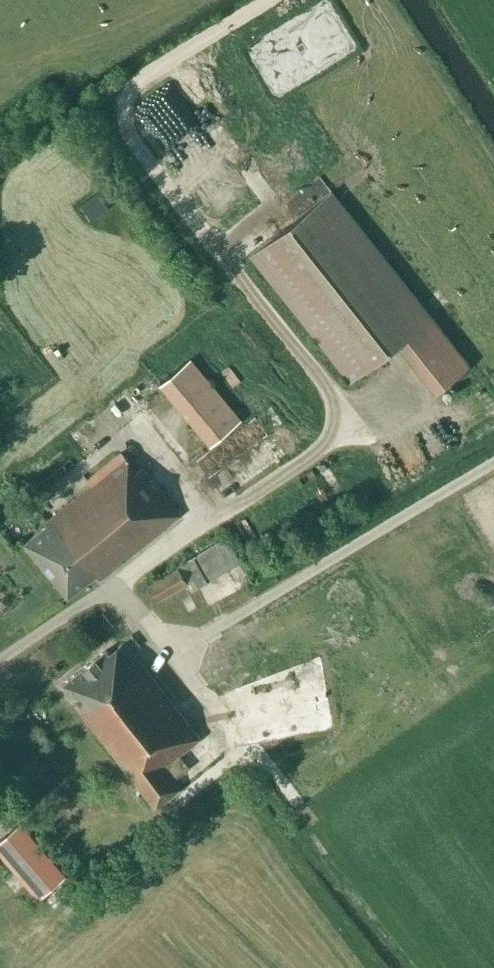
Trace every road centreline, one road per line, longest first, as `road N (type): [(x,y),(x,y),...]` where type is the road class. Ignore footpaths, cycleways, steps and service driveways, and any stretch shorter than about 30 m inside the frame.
road 1 (unclassified): [(0,659),(65,612),(116,591),(174,655),(493,461)]
road 2 (track): [(135,138),(133,102),(145,76),(271,0)]

